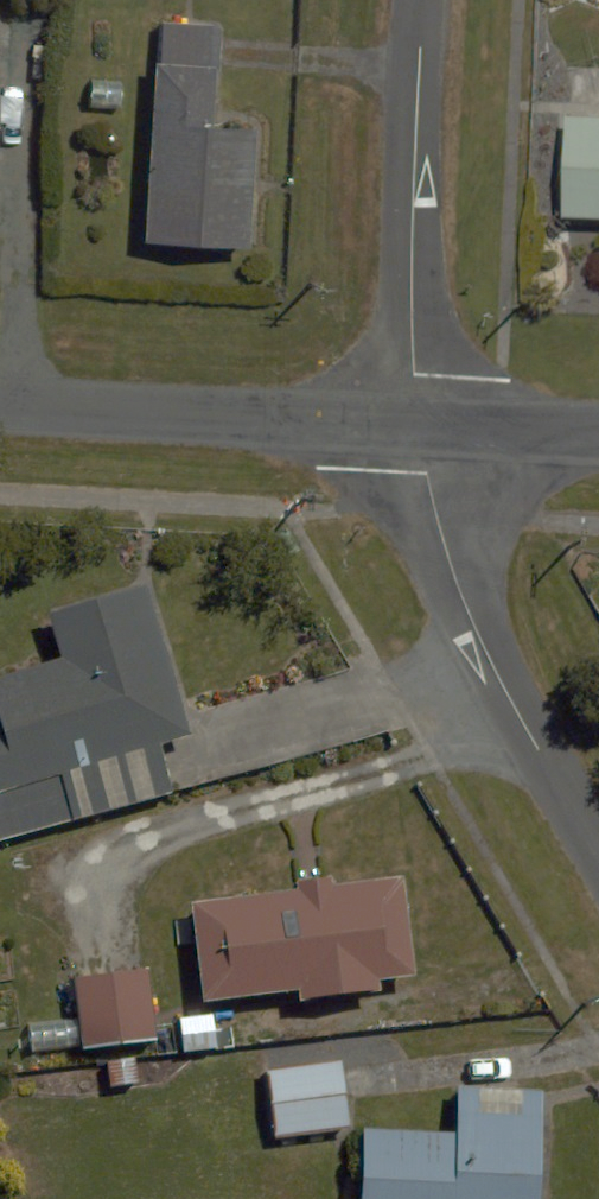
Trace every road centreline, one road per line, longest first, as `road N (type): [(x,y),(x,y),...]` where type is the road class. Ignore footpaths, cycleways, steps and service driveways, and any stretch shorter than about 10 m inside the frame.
road 1 (residential): [(417,423),(435,516),(466,601),(516,710),(598,853)]
road 2 (residential): [(417,423),(413,221),(422,0)]
road 3 (residential): [(0,403),(417,423)]
road 4 (residential): [(417,423),(498,462),(598,466)]

